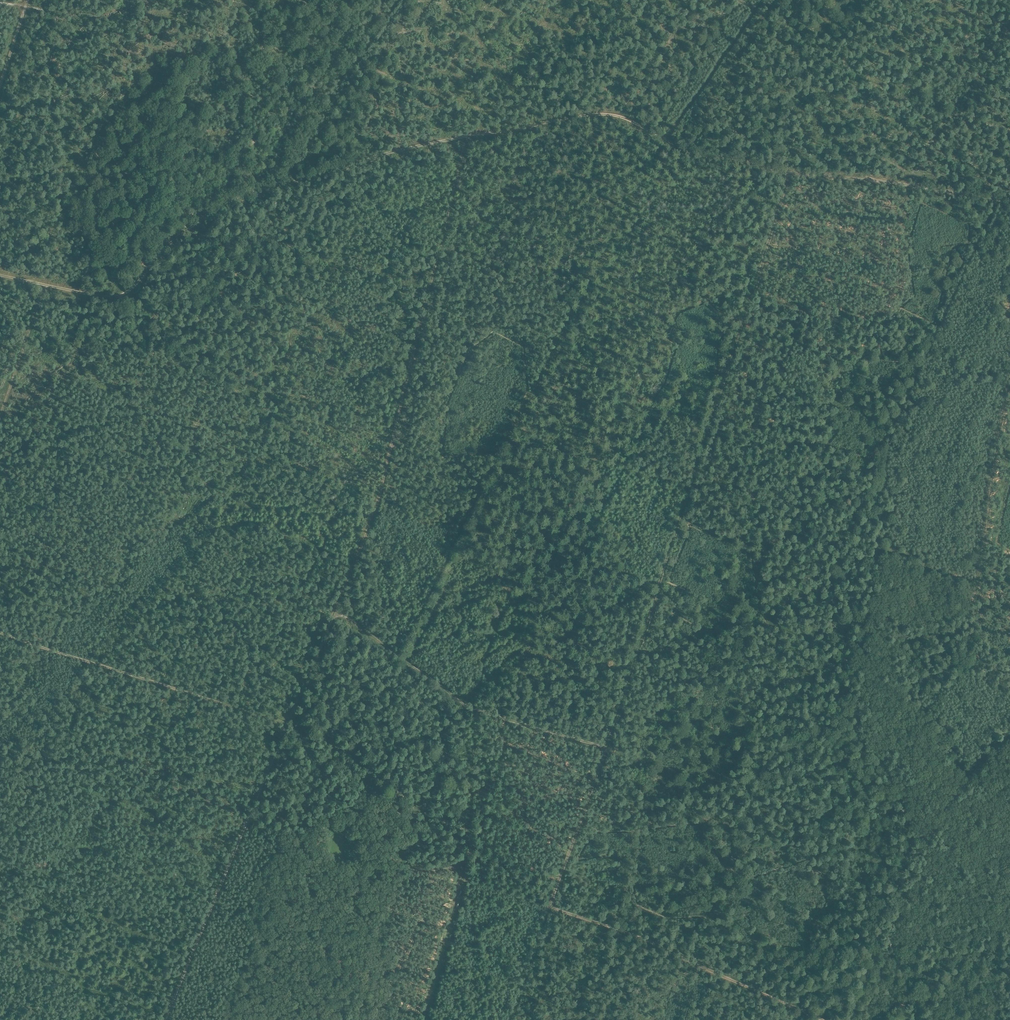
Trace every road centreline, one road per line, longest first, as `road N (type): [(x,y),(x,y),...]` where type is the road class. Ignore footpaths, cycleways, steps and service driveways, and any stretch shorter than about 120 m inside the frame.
road 1 (track): [(0,275),(115,297),(171,241),(232,199),(347,161),(596,115),(626,119),(693,153),(789,173),(1009,201)]
road 2 (track): [(164,1019),(372,519),(467,137)]
road 3 (track): [(824,1019),(555,909),(603,748),(467,706),(335,610)]
road 4 (track): [(0,633),(287,723)]
road 5 (track): [(0,416),(44,284)]

